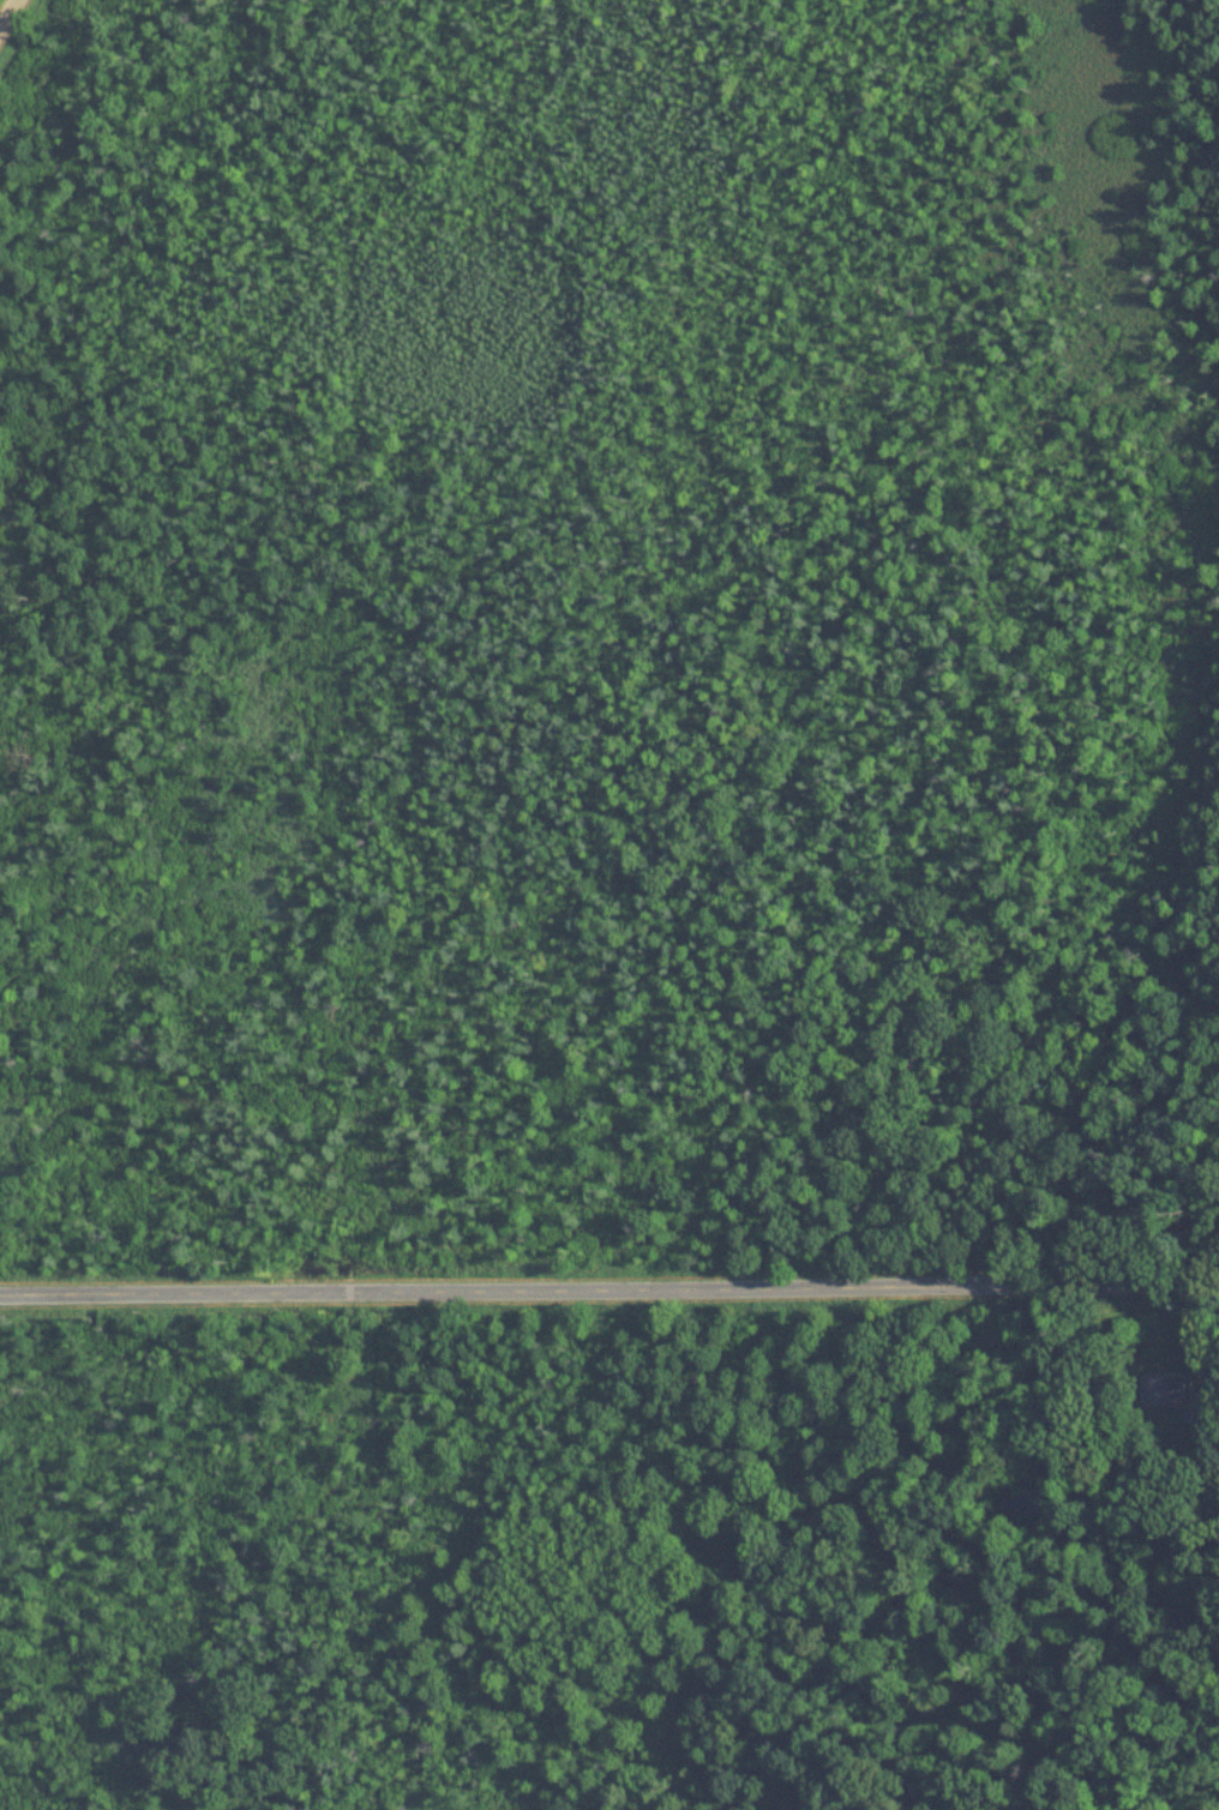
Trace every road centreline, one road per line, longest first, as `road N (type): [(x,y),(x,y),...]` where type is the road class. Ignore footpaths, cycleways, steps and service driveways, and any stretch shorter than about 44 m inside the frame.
road 1 (residential): [(0,1298),(1218,1283)]

